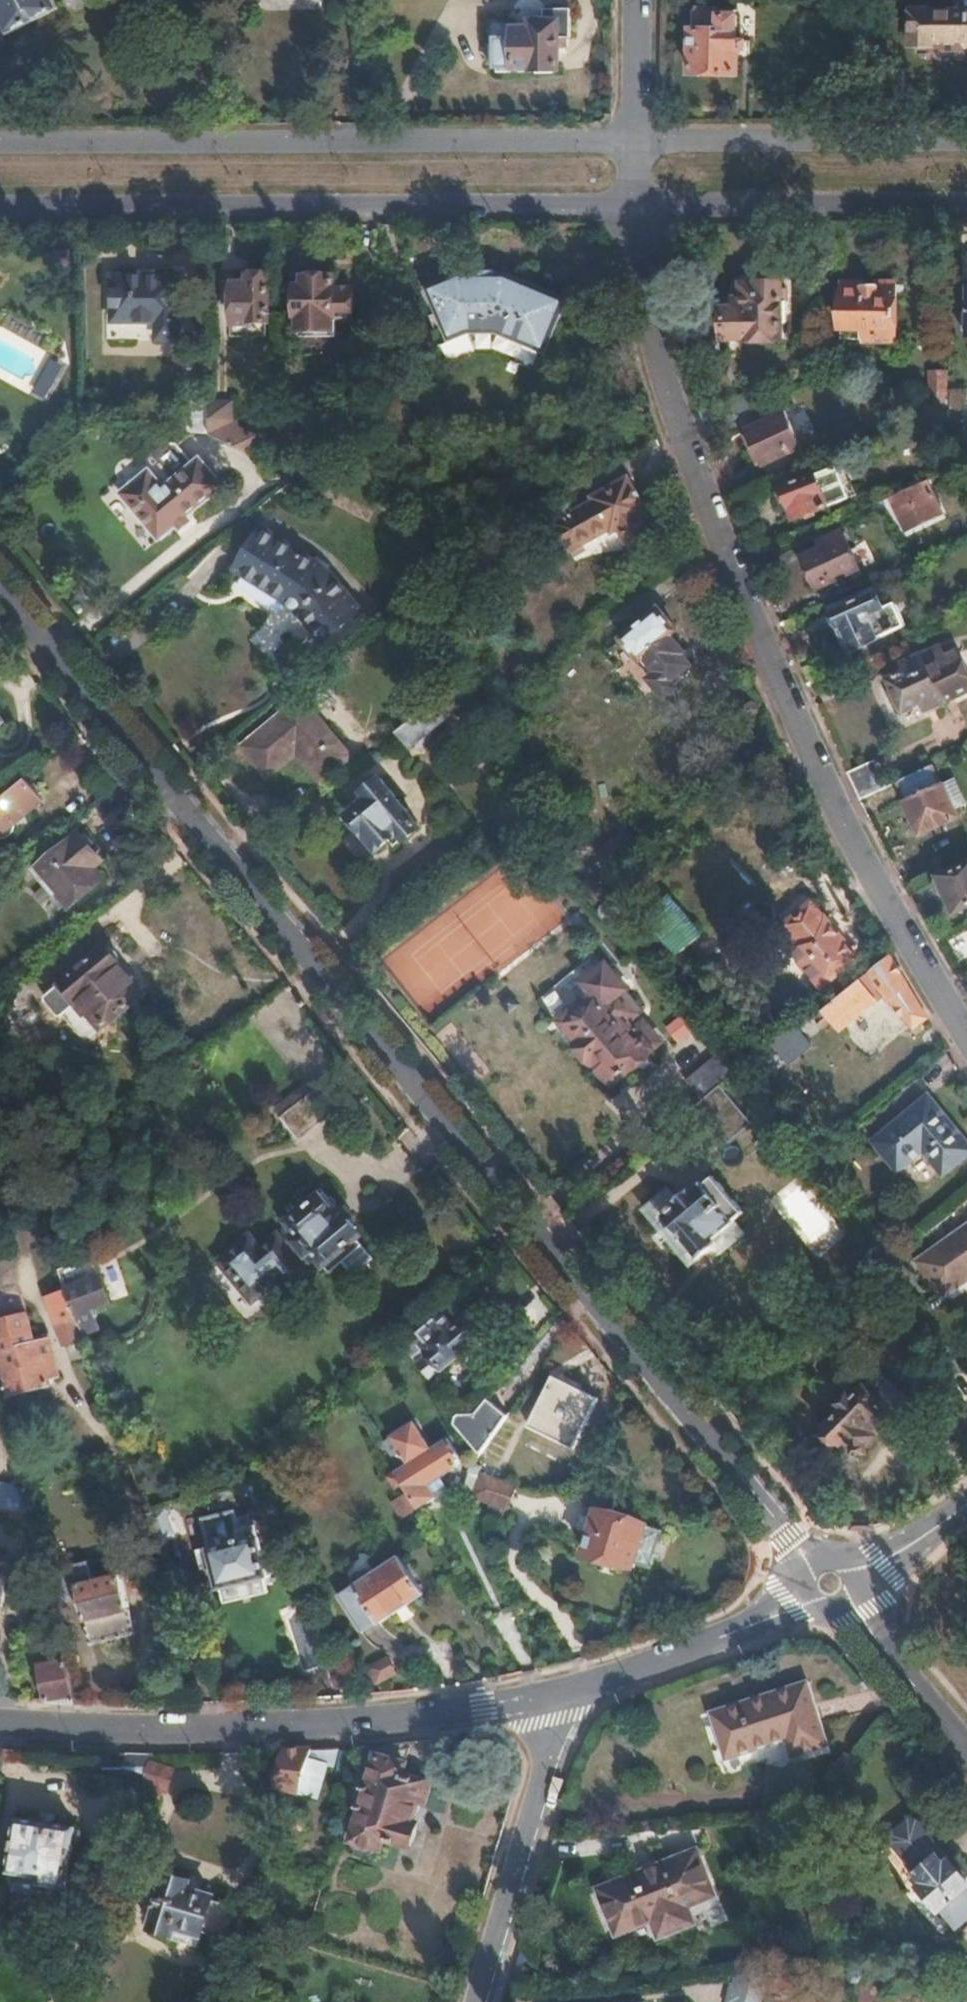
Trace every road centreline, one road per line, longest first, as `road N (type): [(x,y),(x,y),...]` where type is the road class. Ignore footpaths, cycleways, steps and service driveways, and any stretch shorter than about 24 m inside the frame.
road 1 (residential): [(813,1563),(0,587)]
road 2 (residential): [(637,203),(650,322),(667,389),(739,591),(837,809),(966,1039)]
road 3 (residential): [(0,206),(637,203)]
road 4 (residential): [(633,141),(0,142)]
road 5 (residential): [(0,1722),(236,1731),(567,1694)]
road 6 (residential): [(966,141),(633,141)]
road 7 (residential): [(637,203),(966,202)]
road 8 (residential): [(567,1694),(476,2001)]
road 9 (residential): [(567,1694),(772,1620),(809,1596)]
road 10 (residential): [(966,1746),(845,1601)]
road 11 (residential): [(631,0),(633,141)]
road 12 (residential): [(852,1572),(966,1503)]

